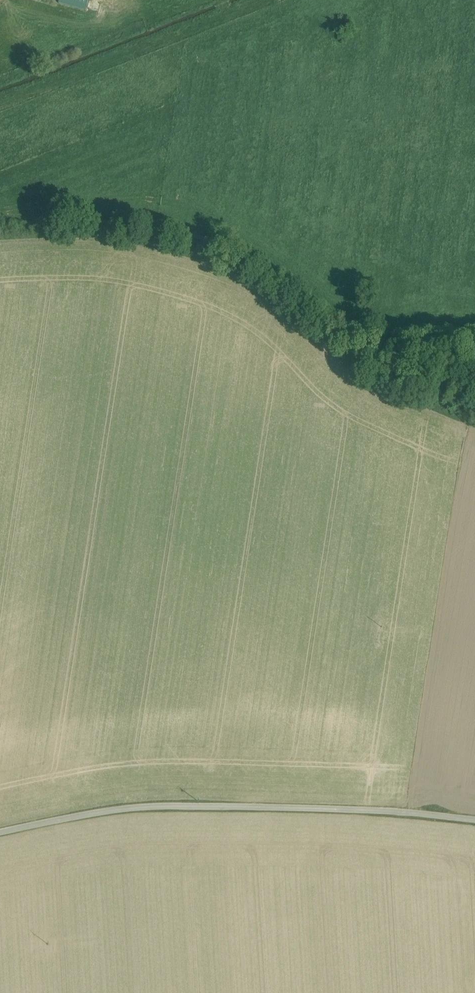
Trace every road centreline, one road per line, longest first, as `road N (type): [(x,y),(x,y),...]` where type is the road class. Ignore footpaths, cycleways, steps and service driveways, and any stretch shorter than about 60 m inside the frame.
road 1 (unclassified): [(0,833),(164,806),(474,823)]

